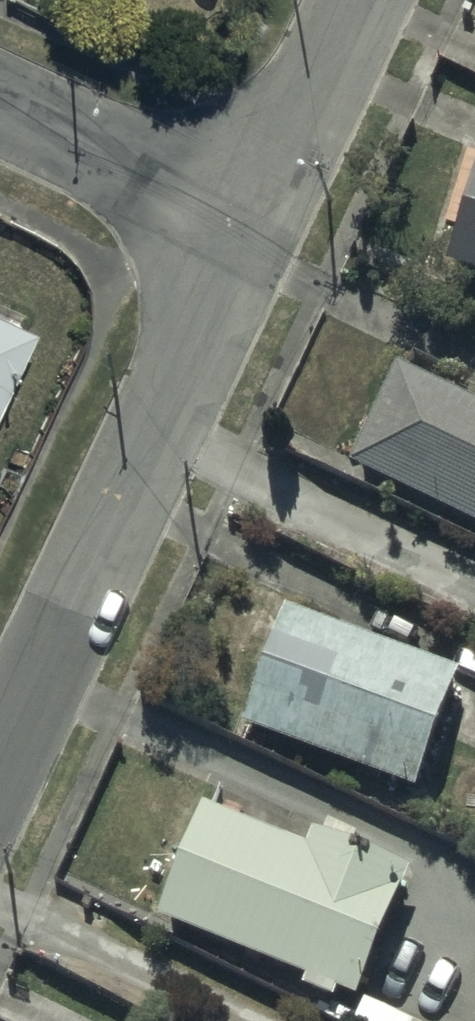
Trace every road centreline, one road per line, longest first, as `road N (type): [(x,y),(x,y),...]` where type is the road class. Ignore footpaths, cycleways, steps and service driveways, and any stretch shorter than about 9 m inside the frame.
road 1 (residential): [(0,754),(251,212)]
road 2 (residential): [(0,98),(251,212)]
road 3 (residential): [(251,212),(354,0)]

